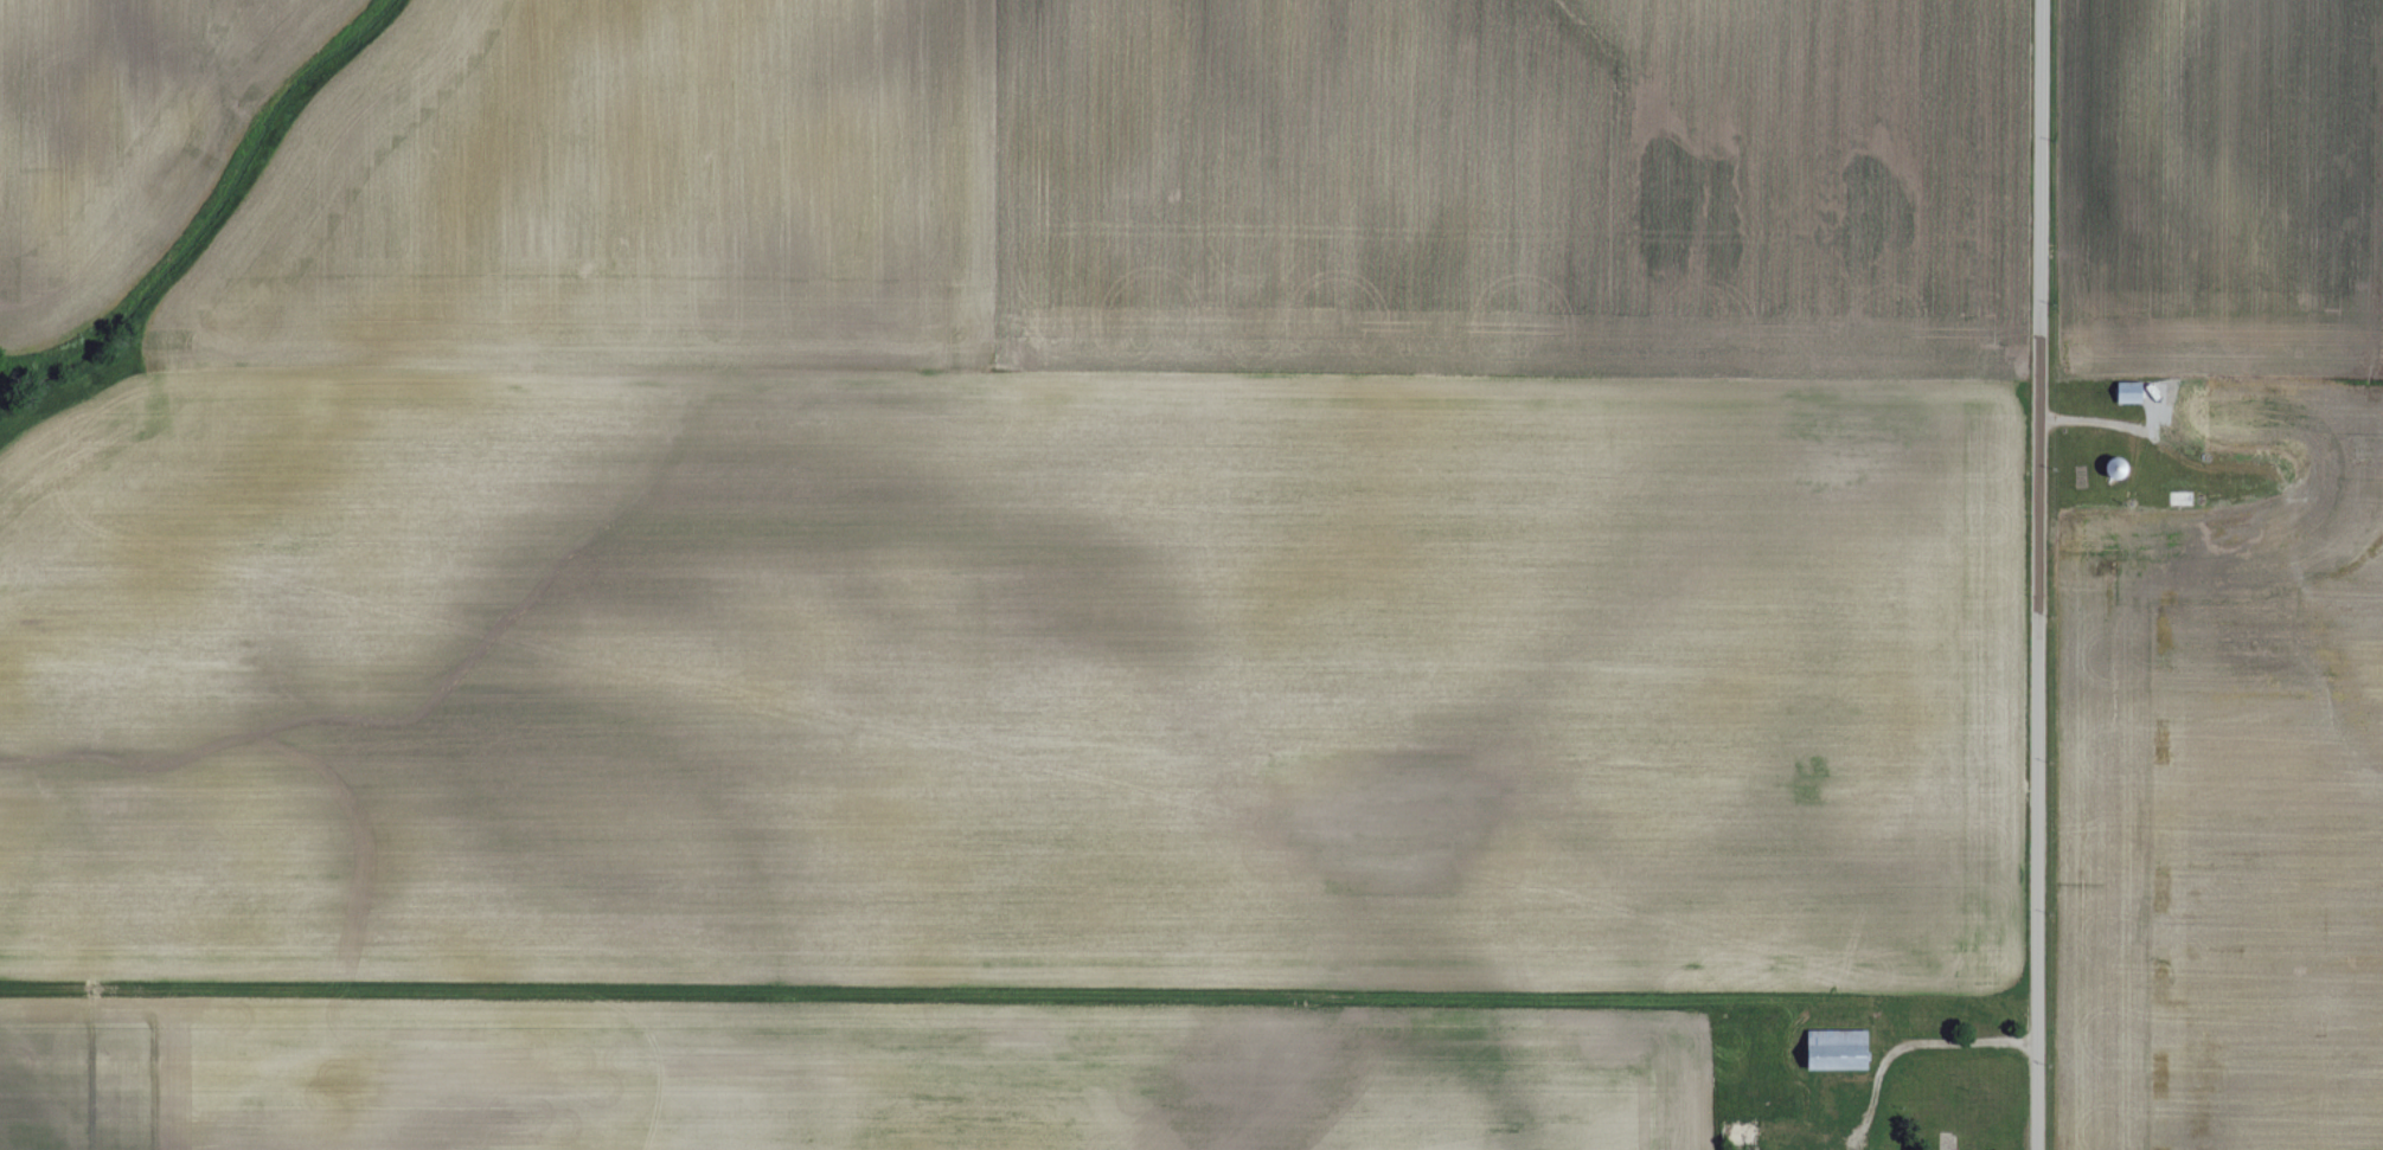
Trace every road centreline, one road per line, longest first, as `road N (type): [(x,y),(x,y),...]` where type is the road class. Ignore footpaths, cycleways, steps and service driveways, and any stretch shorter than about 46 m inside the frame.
road 1 (residential): [(2036,1149),(2041,0)]

